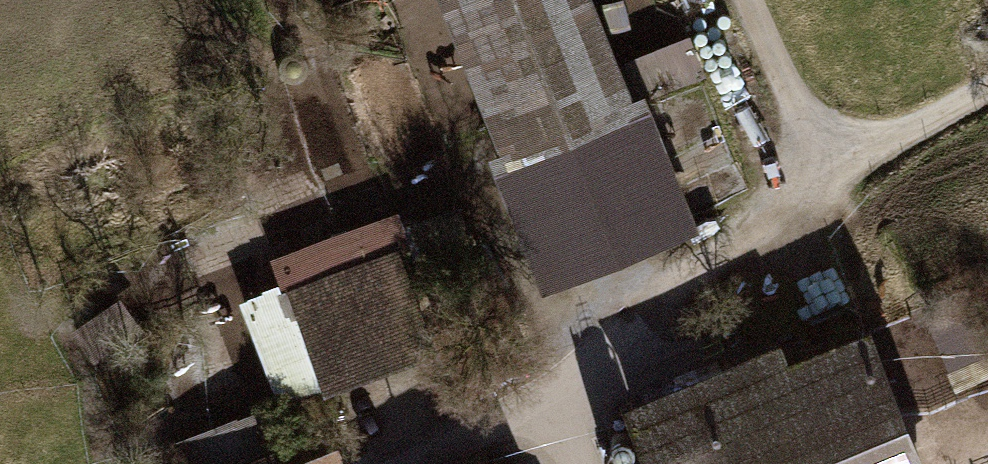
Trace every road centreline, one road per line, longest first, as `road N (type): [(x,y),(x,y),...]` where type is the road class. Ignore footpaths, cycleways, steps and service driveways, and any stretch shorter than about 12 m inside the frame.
road 1 (residential): [(427,463),(580,380),(650,325)]
road 2 (track): [(650,325),(827,175)]
road 3 (track): [(748,0),(827,175)]
road 4 (track): [(827,175),(987,86)]
road 5 (track): [(827,175),(890,326)]

